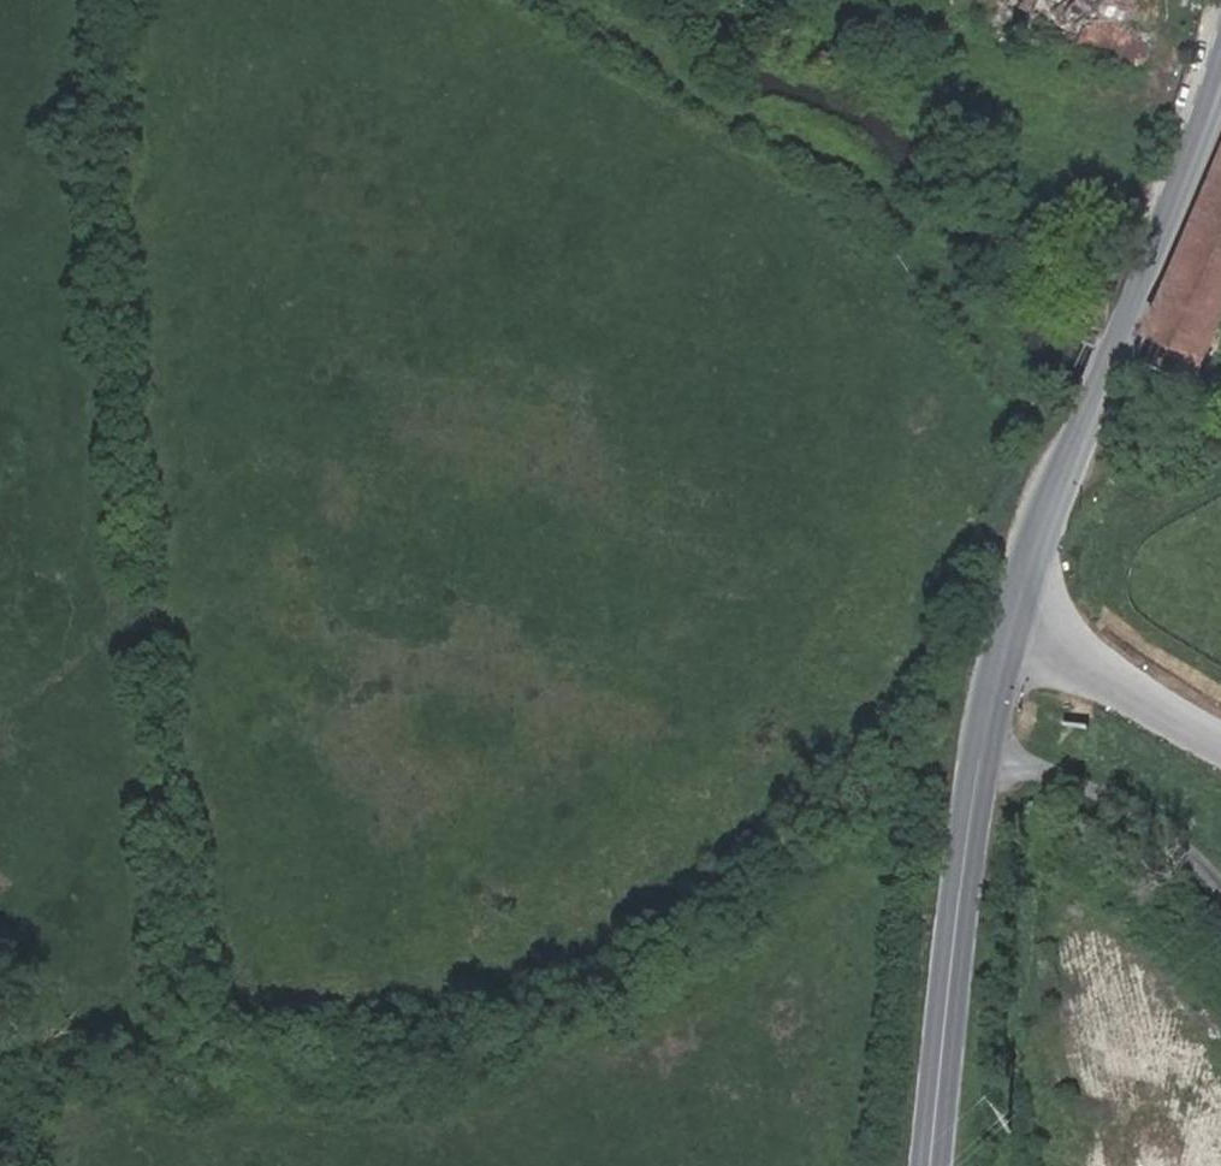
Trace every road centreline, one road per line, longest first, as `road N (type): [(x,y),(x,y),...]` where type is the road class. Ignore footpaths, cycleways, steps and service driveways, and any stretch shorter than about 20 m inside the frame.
road 1 (tertiary): [(1022,607),(987,751),(937,1165)]
road 2 (tertiary): [(1220,85),(1022,607)]
road 3 (track): [(987,751),(1181,839),(1220,885)]
road 4 (unclassified): [(1022,607),(1220,745)]

